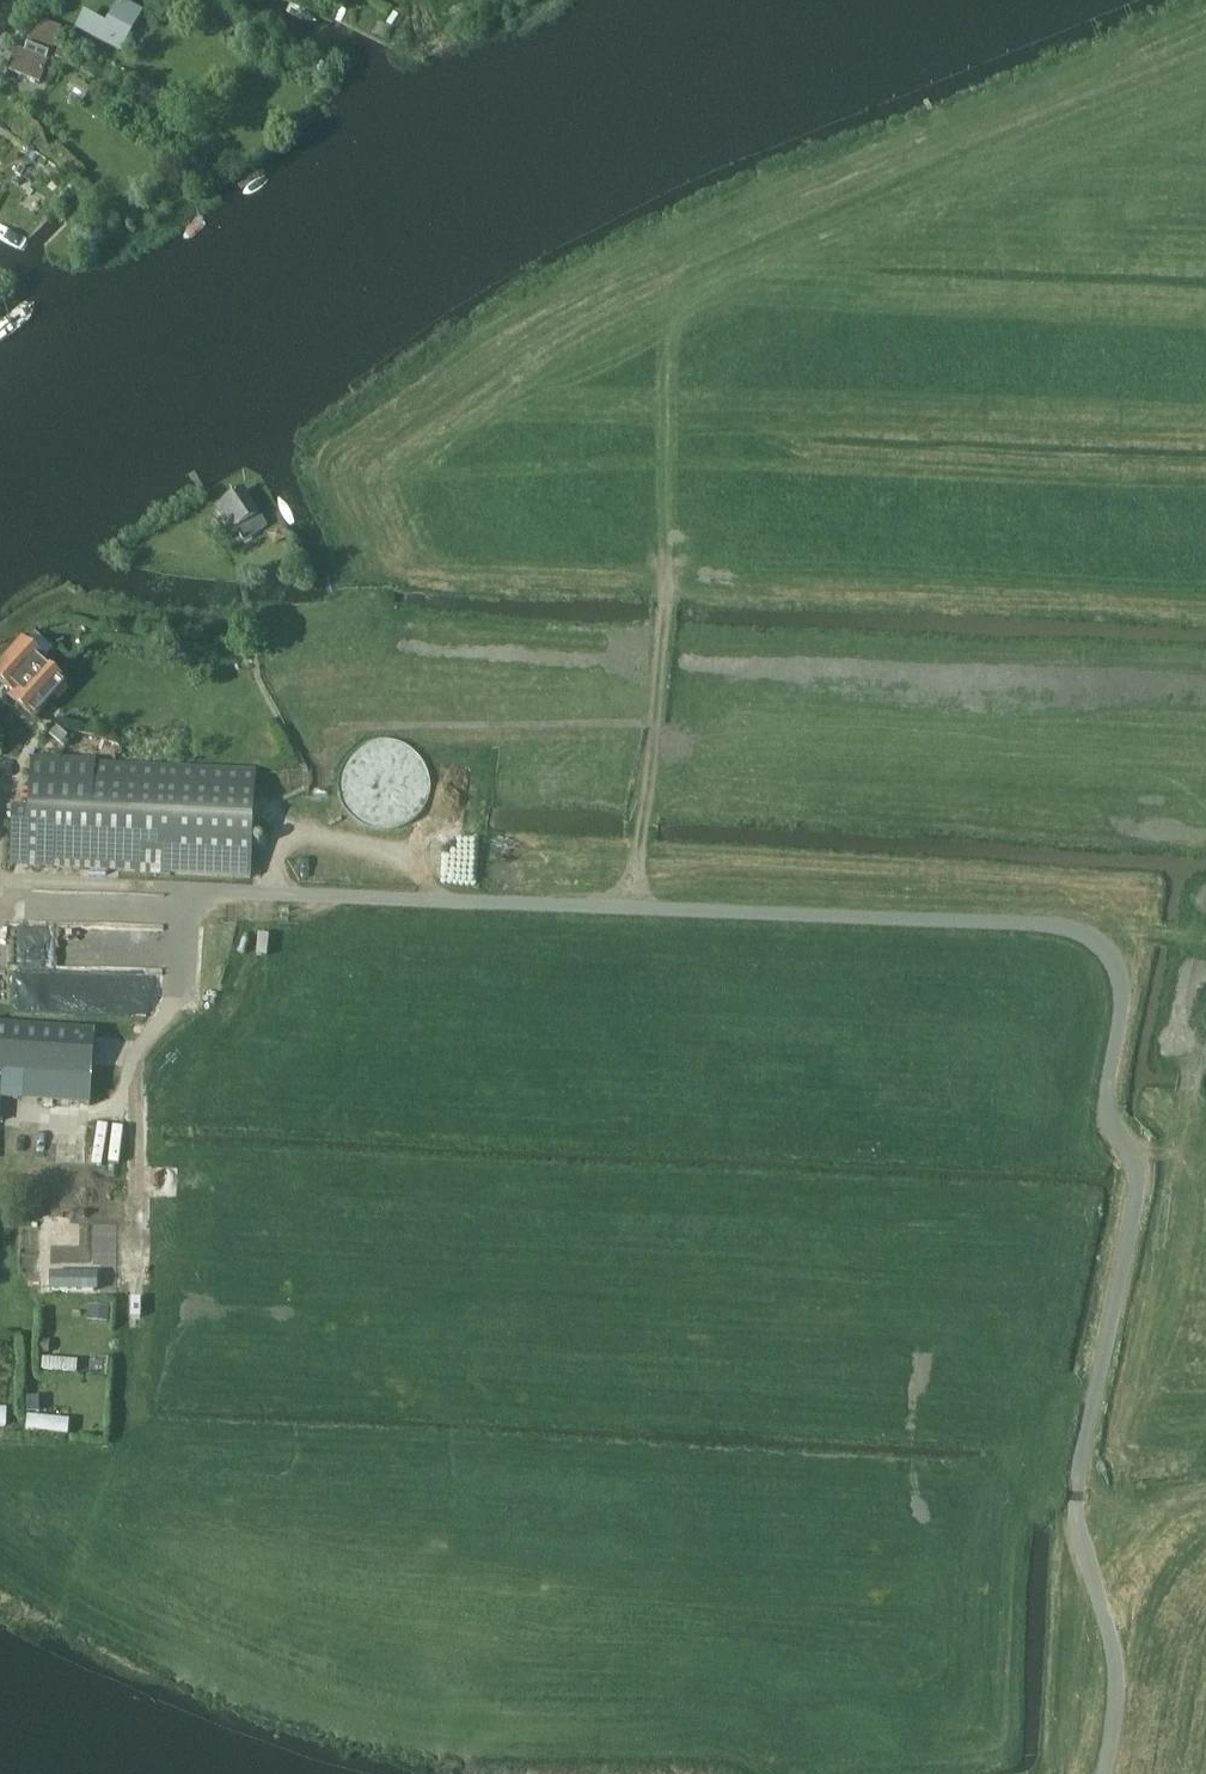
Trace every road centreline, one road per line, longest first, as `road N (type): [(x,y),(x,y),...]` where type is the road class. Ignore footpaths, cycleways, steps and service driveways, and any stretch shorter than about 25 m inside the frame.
road 1 (unclassified): [(1104,1773),(1118,1678),(1072,1518),(1147,1180),(1109,1108),(1127,993),(1110,956),(1070,929),(0,881)]
road 2 (track): [(633,914),(671,560),(700,451),(747,340),(811,272),(893,231),(1205,184)]

